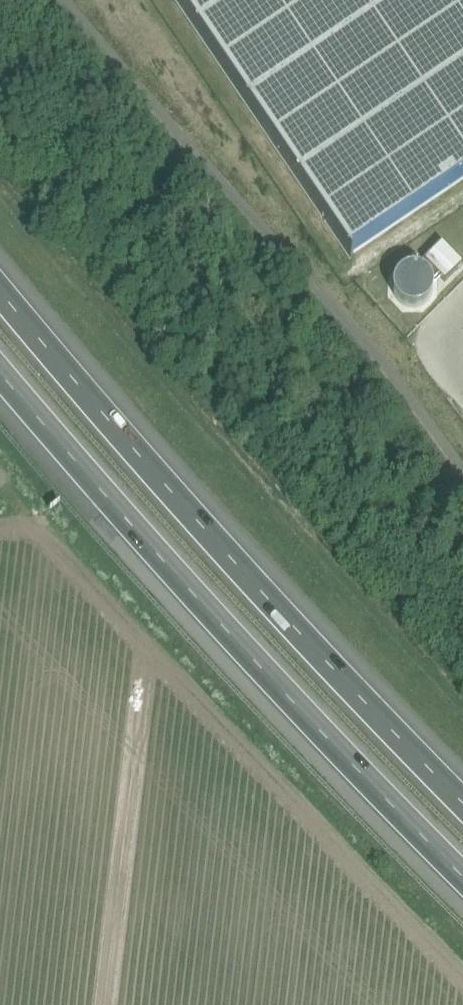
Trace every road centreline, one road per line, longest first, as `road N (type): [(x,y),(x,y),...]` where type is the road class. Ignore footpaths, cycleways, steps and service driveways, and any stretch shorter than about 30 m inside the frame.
road 1 (motorway): [(462,804),(64,367),(0,286)]
road 2 (motorway): [(0,370),(462,875)]
road 3 (track): [(81,0),(462,475)]

